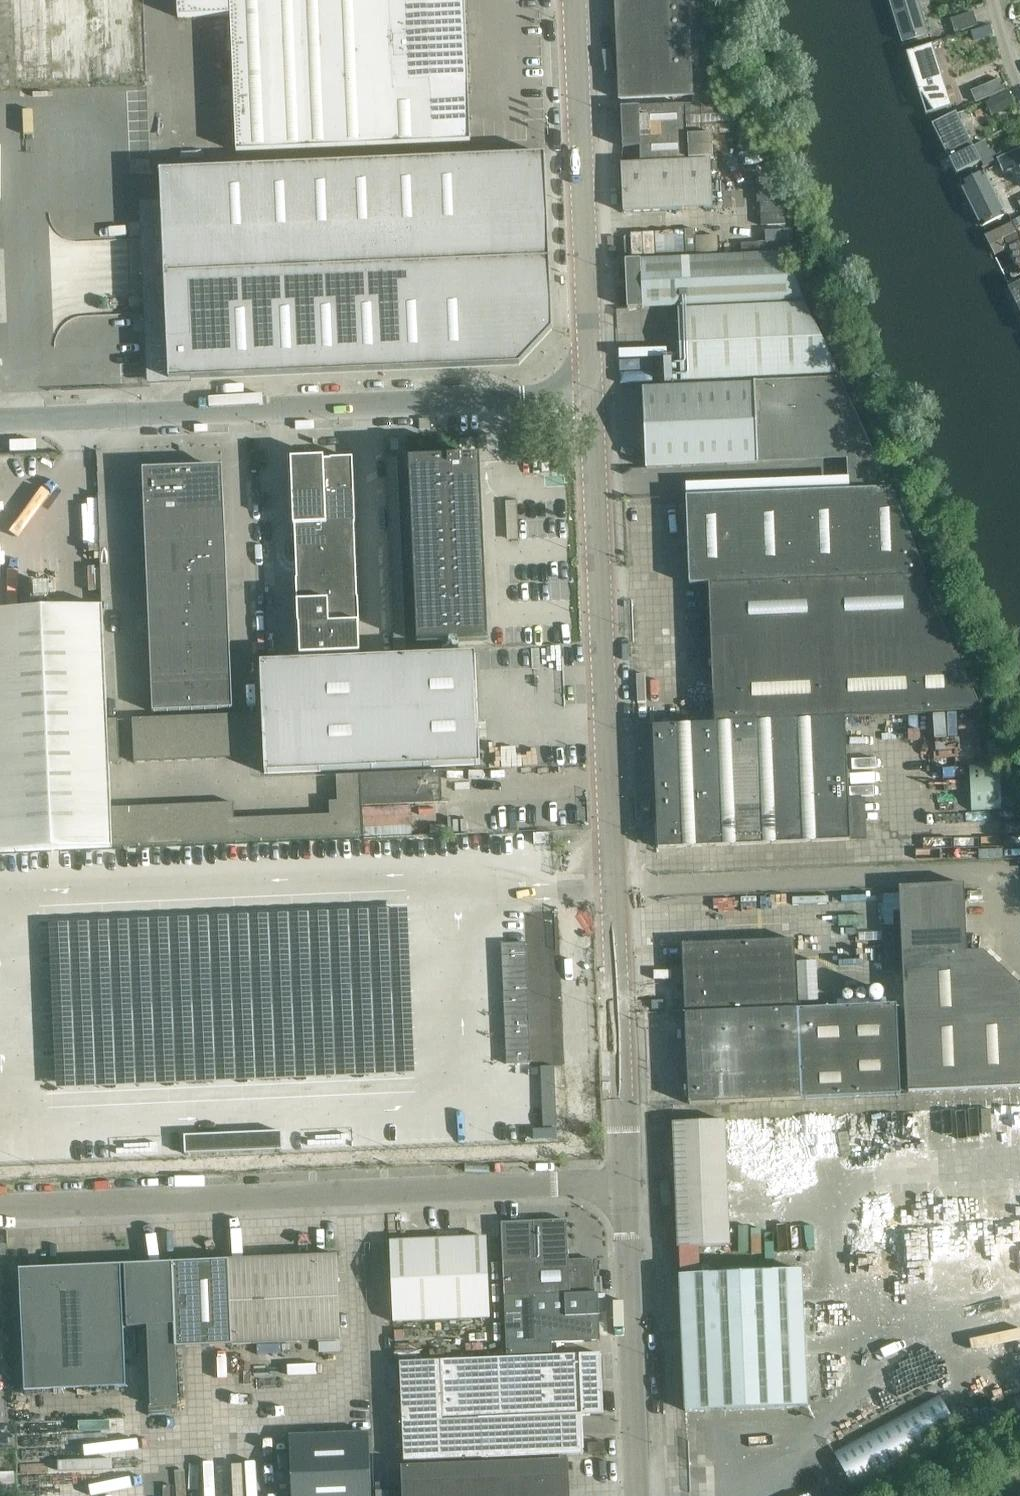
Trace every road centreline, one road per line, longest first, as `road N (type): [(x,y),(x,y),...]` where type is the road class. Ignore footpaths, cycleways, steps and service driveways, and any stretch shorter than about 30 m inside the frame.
road 1 (unclassified): [(624,1186),(591,396)]
road 2 (unclassified): [(0,1208),(624,1186)]
road 3 (unclassified): [(0,420),(591,396)]
road 4 (unclassified): [(591,396),(575,0)]
road 5 (unclassified): [(641,1495),(624,1186)]

